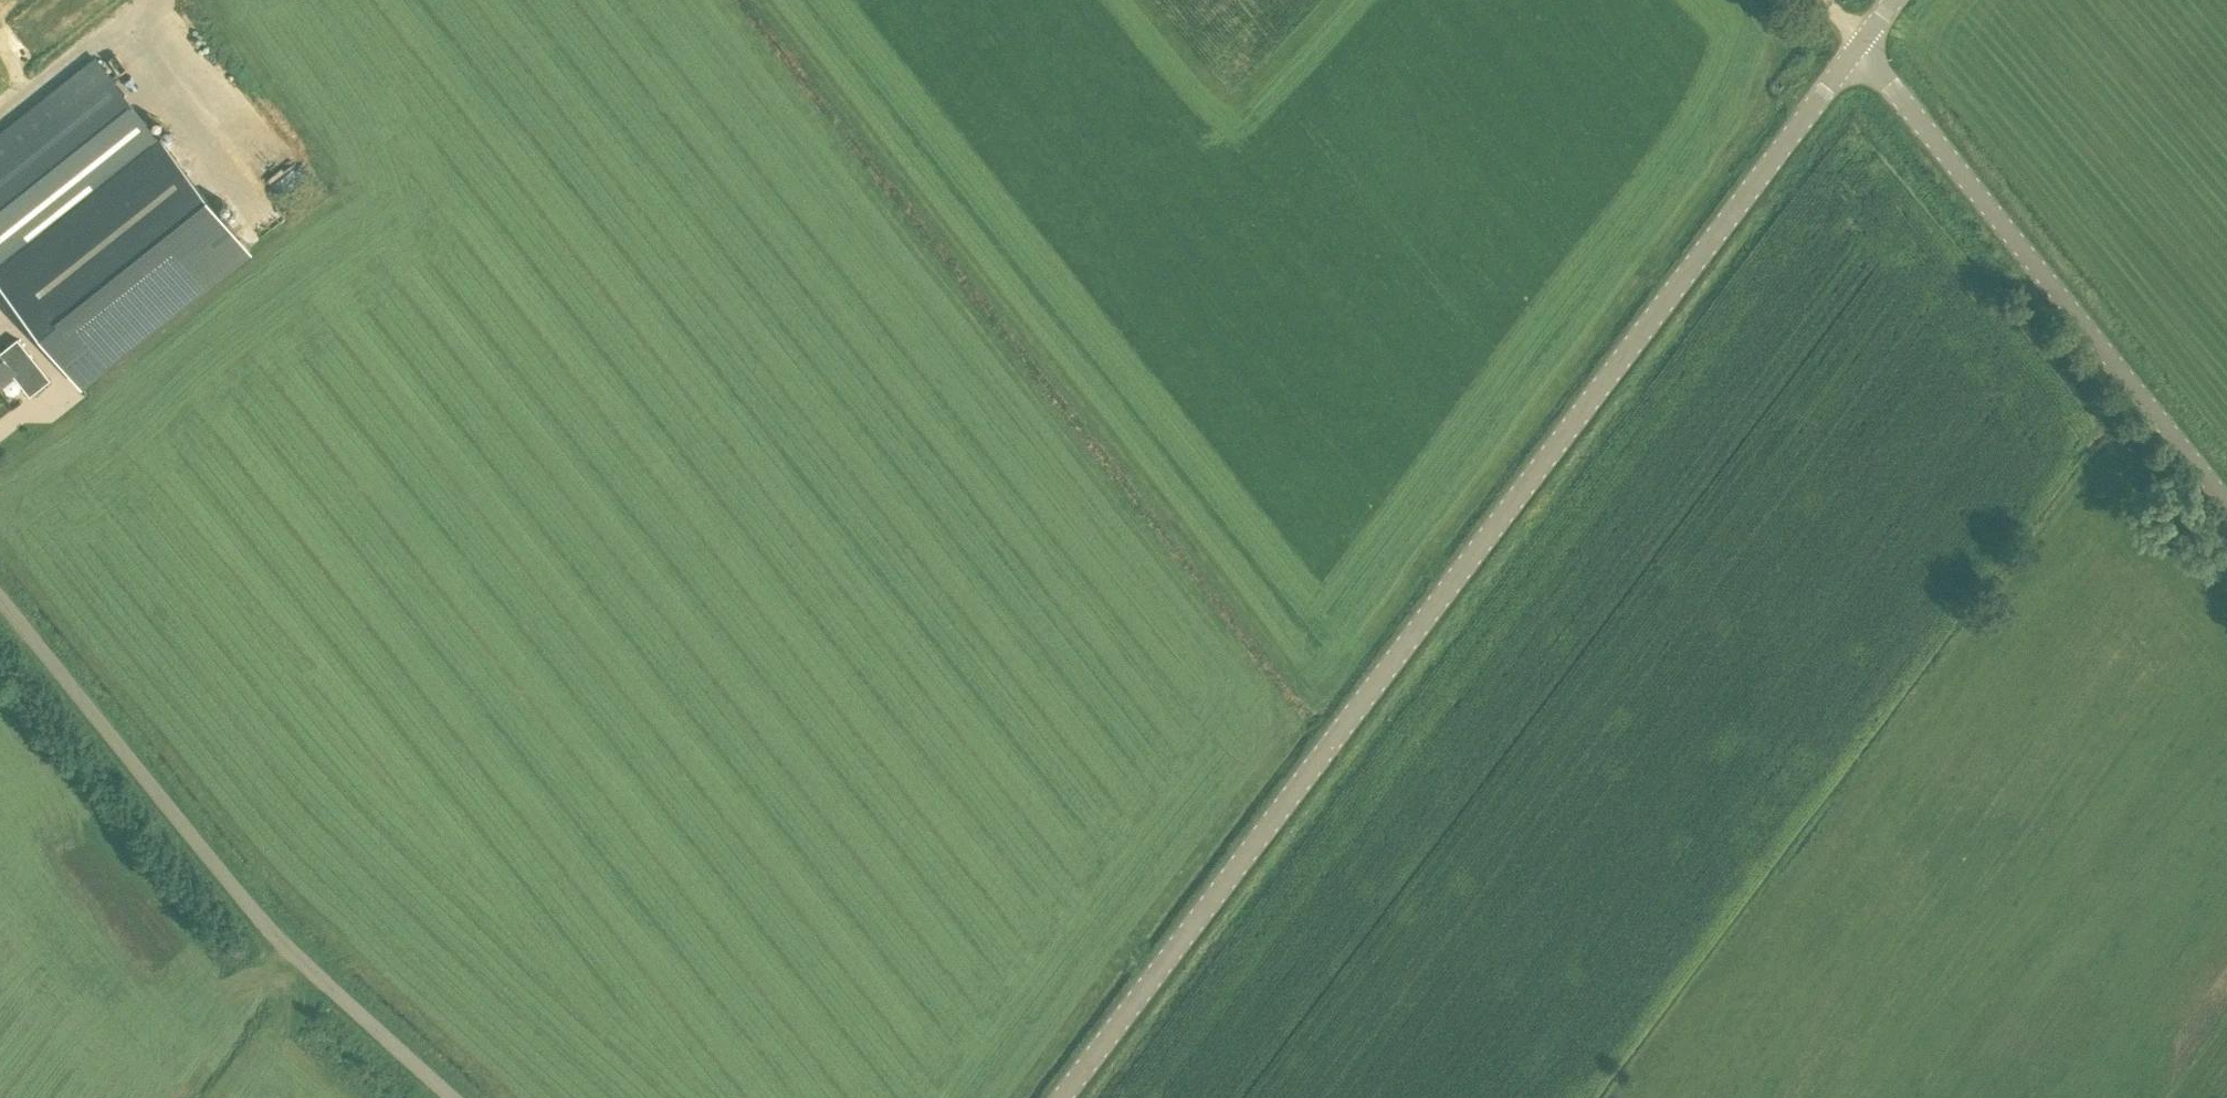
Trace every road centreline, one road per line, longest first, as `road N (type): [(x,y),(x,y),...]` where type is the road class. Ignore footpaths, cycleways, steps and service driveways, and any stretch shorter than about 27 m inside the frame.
road 1 (unclassified): [(1060,1097),(1866,43)]
road 2 (unclassified): [(444,1097),(320,988),(0,599)]
road 3 (unclassified): [(2226,498),(1866,43)]

